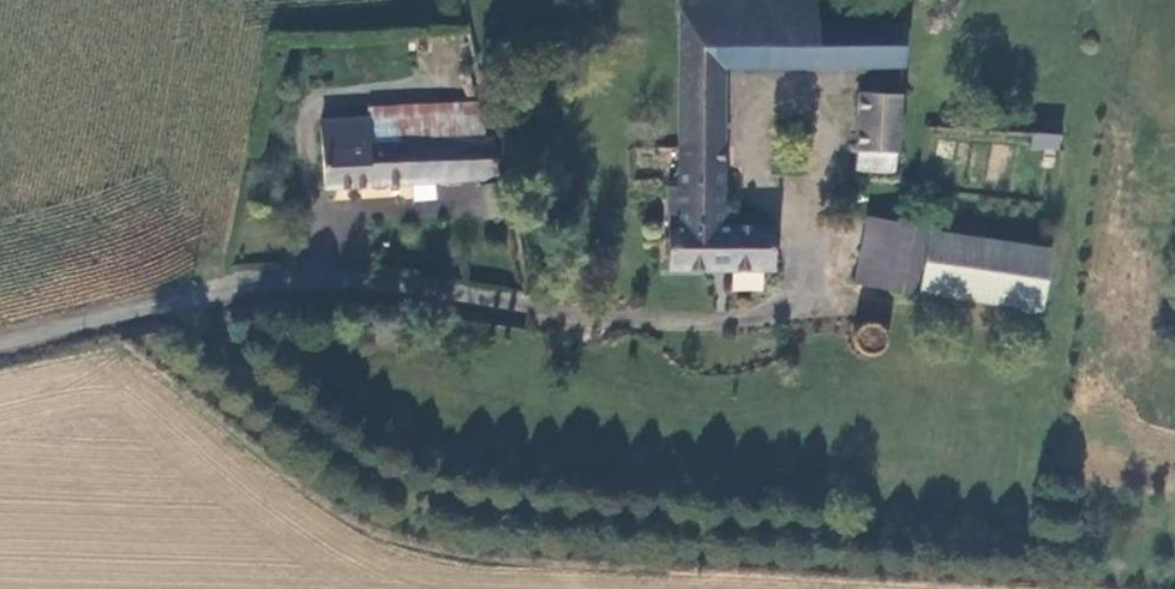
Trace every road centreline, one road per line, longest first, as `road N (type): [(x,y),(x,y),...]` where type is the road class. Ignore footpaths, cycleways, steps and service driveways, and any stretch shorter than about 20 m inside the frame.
road 1 (track): [(812,303),(1043,331),(1016,551),(424,509),(321,455),(175,301)]
road 2 (unclassified): [(0,342),(175,301),(313,282),(404,286),(634,324),(753,321),(812,303)]

